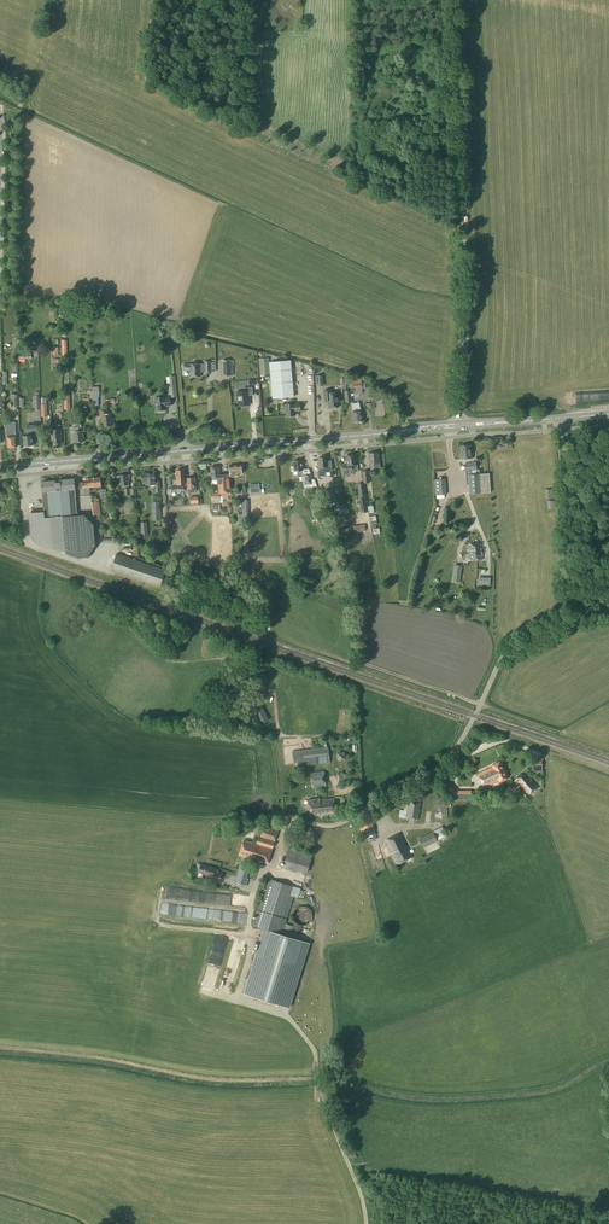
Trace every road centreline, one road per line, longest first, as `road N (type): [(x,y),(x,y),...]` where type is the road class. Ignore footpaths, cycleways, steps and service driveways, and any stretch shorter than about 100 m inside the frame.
road 1 (unclassified): [(272,862),(285,820),(340,824),(442,765),(506,652),(561,616),(570,507),(562,419)]
road 2 (primary): [(0,467),(458,427)]
road 3 (unclassified): [(458,427),(466,313),(454,0)]

